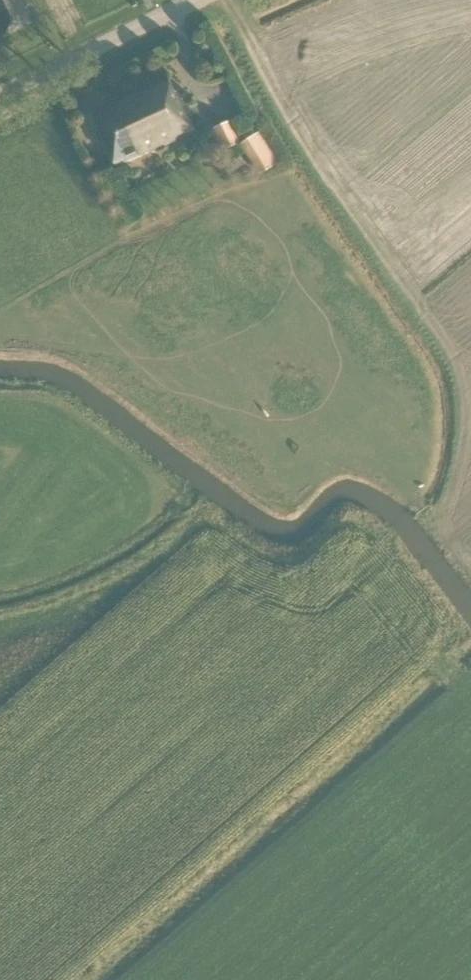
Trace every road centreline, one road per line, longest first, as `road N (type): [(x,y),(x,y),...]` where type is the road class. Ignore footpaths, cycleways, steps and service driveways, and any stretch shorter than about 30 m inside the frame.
road 1 (unclassified): [(0,94),(191,0)]

